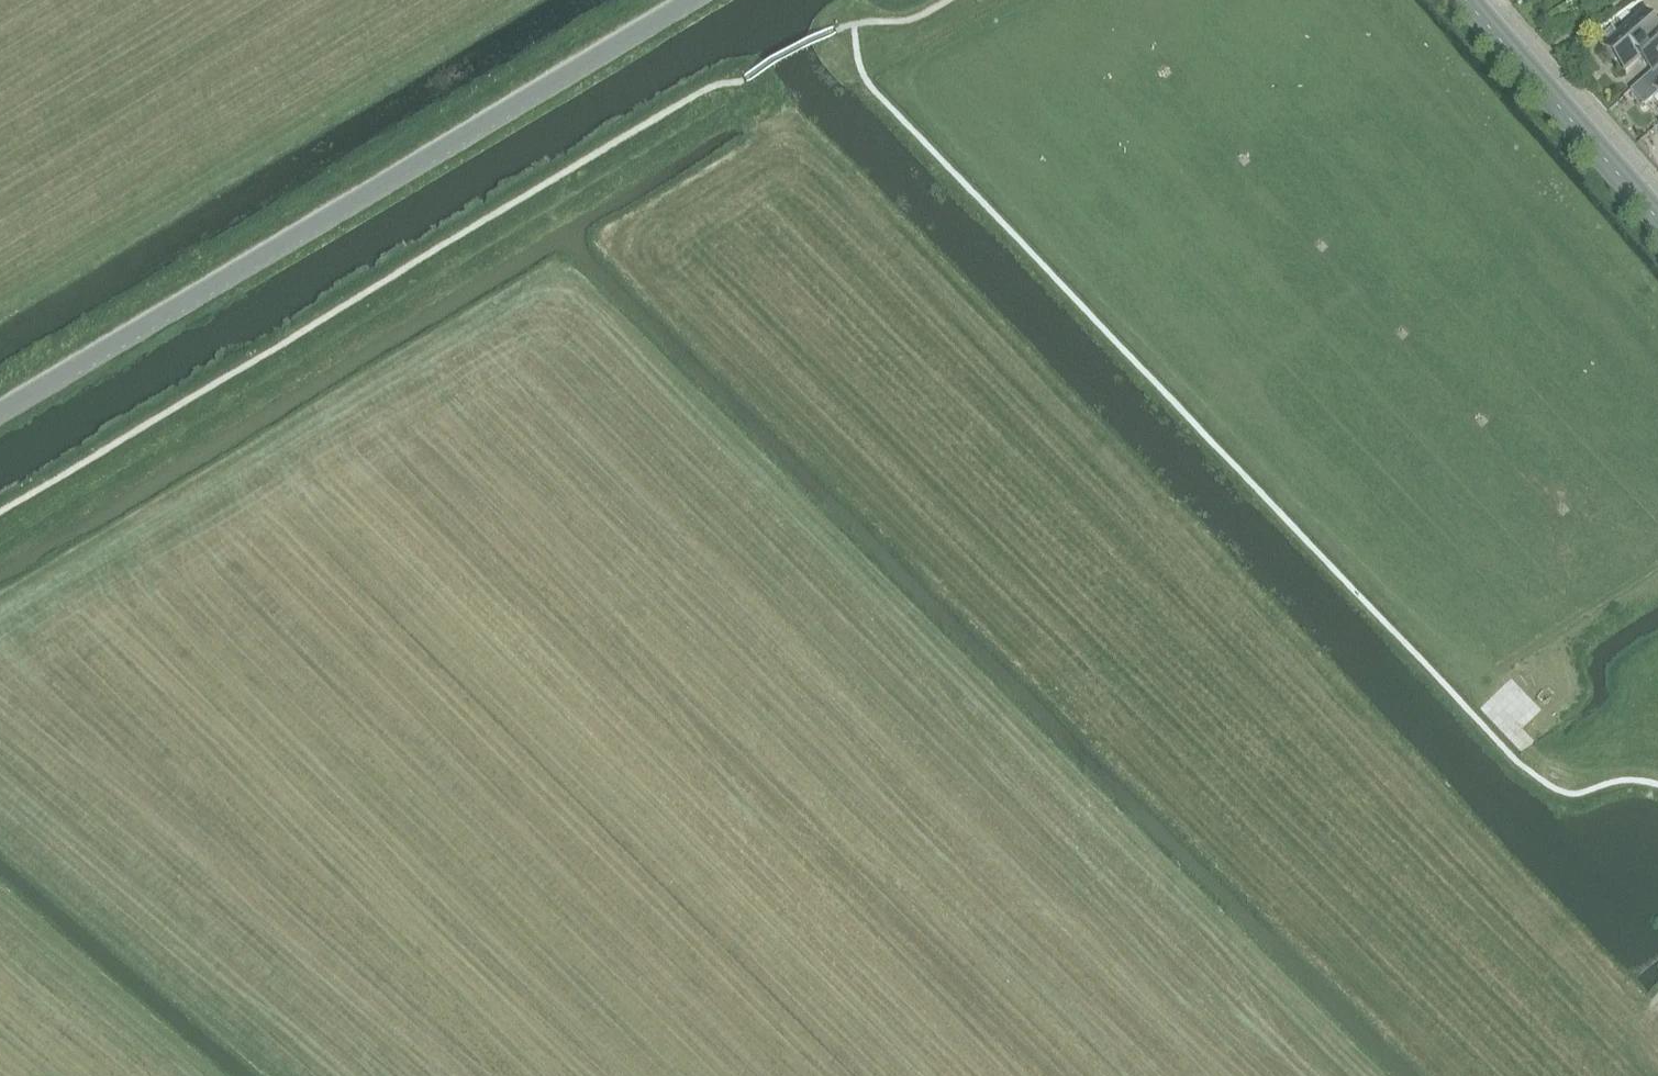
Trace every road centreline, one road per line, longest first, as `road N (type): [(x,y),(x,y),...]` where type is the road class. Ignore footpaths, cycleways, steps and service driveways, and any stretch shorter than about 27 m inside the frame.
road 1 (unclassified): [(0,413),(694,0)]
road 2 (tertiary): [(1657,218),(1469,0)]

